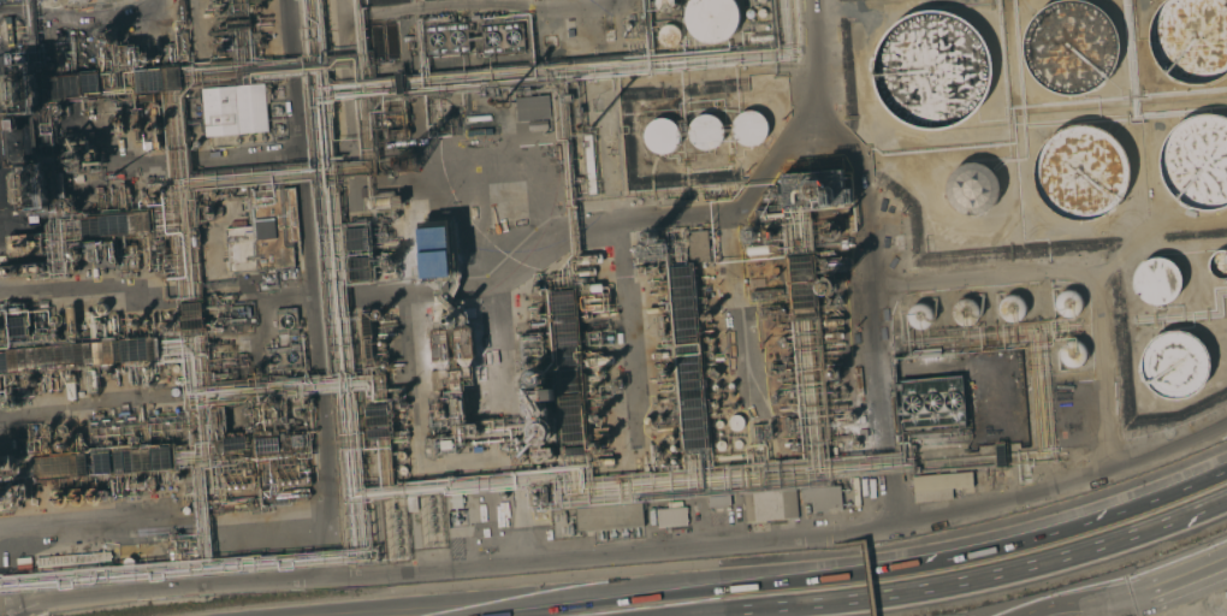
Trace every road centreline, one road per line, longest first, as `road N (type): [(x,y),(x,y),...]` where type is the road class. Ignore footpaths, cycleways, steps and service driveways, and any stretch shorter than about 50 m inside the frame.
road 1 (motorway): [(1226,467),(1042,535),(843,576),(363,615)]
road 2 (motorway): [(661,615),(938,587),(1049,563),(1226,499)]

